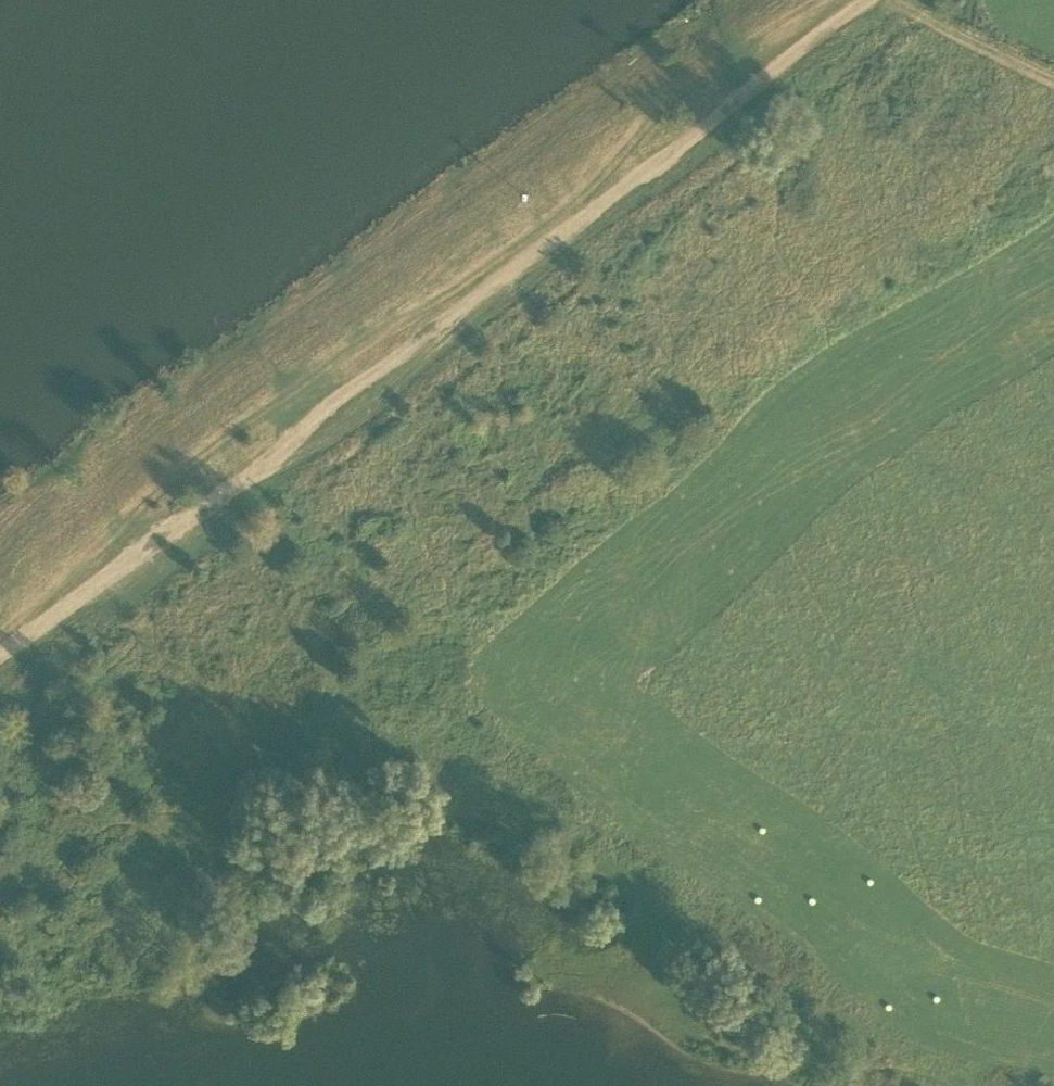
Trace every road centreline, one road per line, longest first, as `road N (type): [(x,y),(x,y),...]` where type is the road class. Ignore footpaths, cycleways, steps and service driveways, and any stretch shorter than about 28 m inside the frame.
road 1 (track): [(884,0),(767,77),(0,661)]

